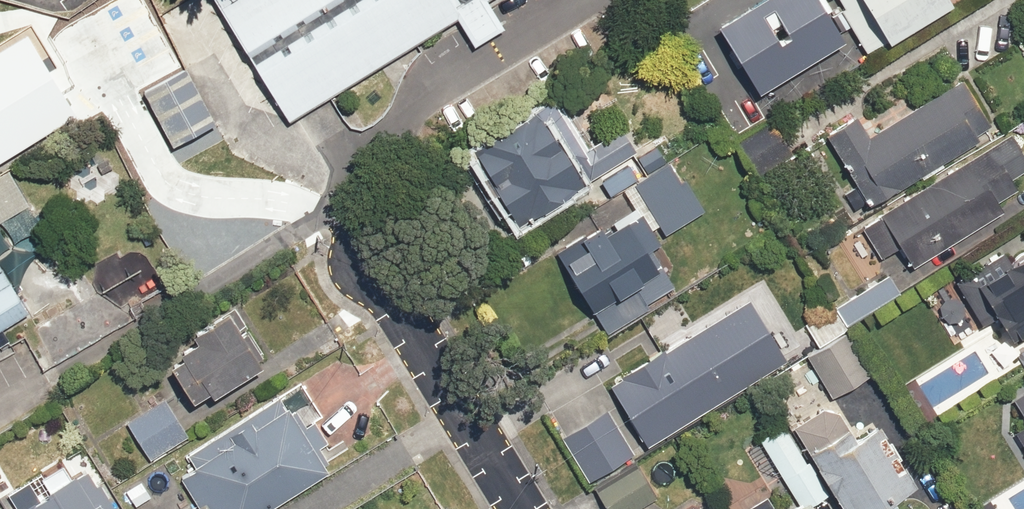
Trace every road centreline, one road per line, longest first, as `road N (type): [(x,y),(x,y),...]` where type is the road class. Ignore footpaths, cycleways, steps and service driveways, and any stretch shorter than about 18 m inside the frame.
road 1 (residential): [(354,236),(527,508)]

